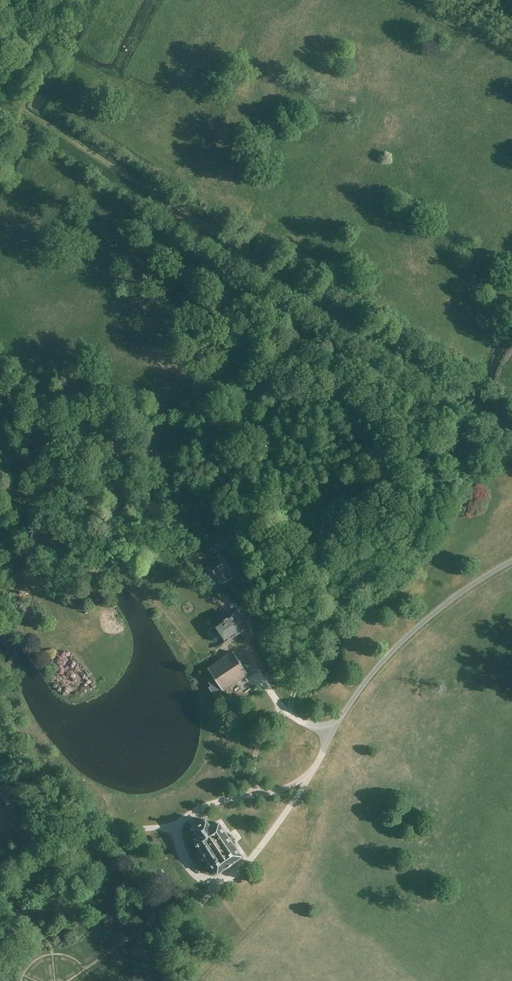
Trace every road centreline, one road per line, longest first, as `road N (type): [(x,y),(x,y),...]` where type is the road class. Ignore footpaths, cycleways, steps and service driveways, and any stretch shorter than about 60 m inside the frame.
road 1 (track): [(0,869),(55,835),(180,824)]
road 2 (track): [(0,692),(18,750),(40,785),(74,822),(103,831)]
road 3 (track): [(322,579),(318,648),(288,715)]

